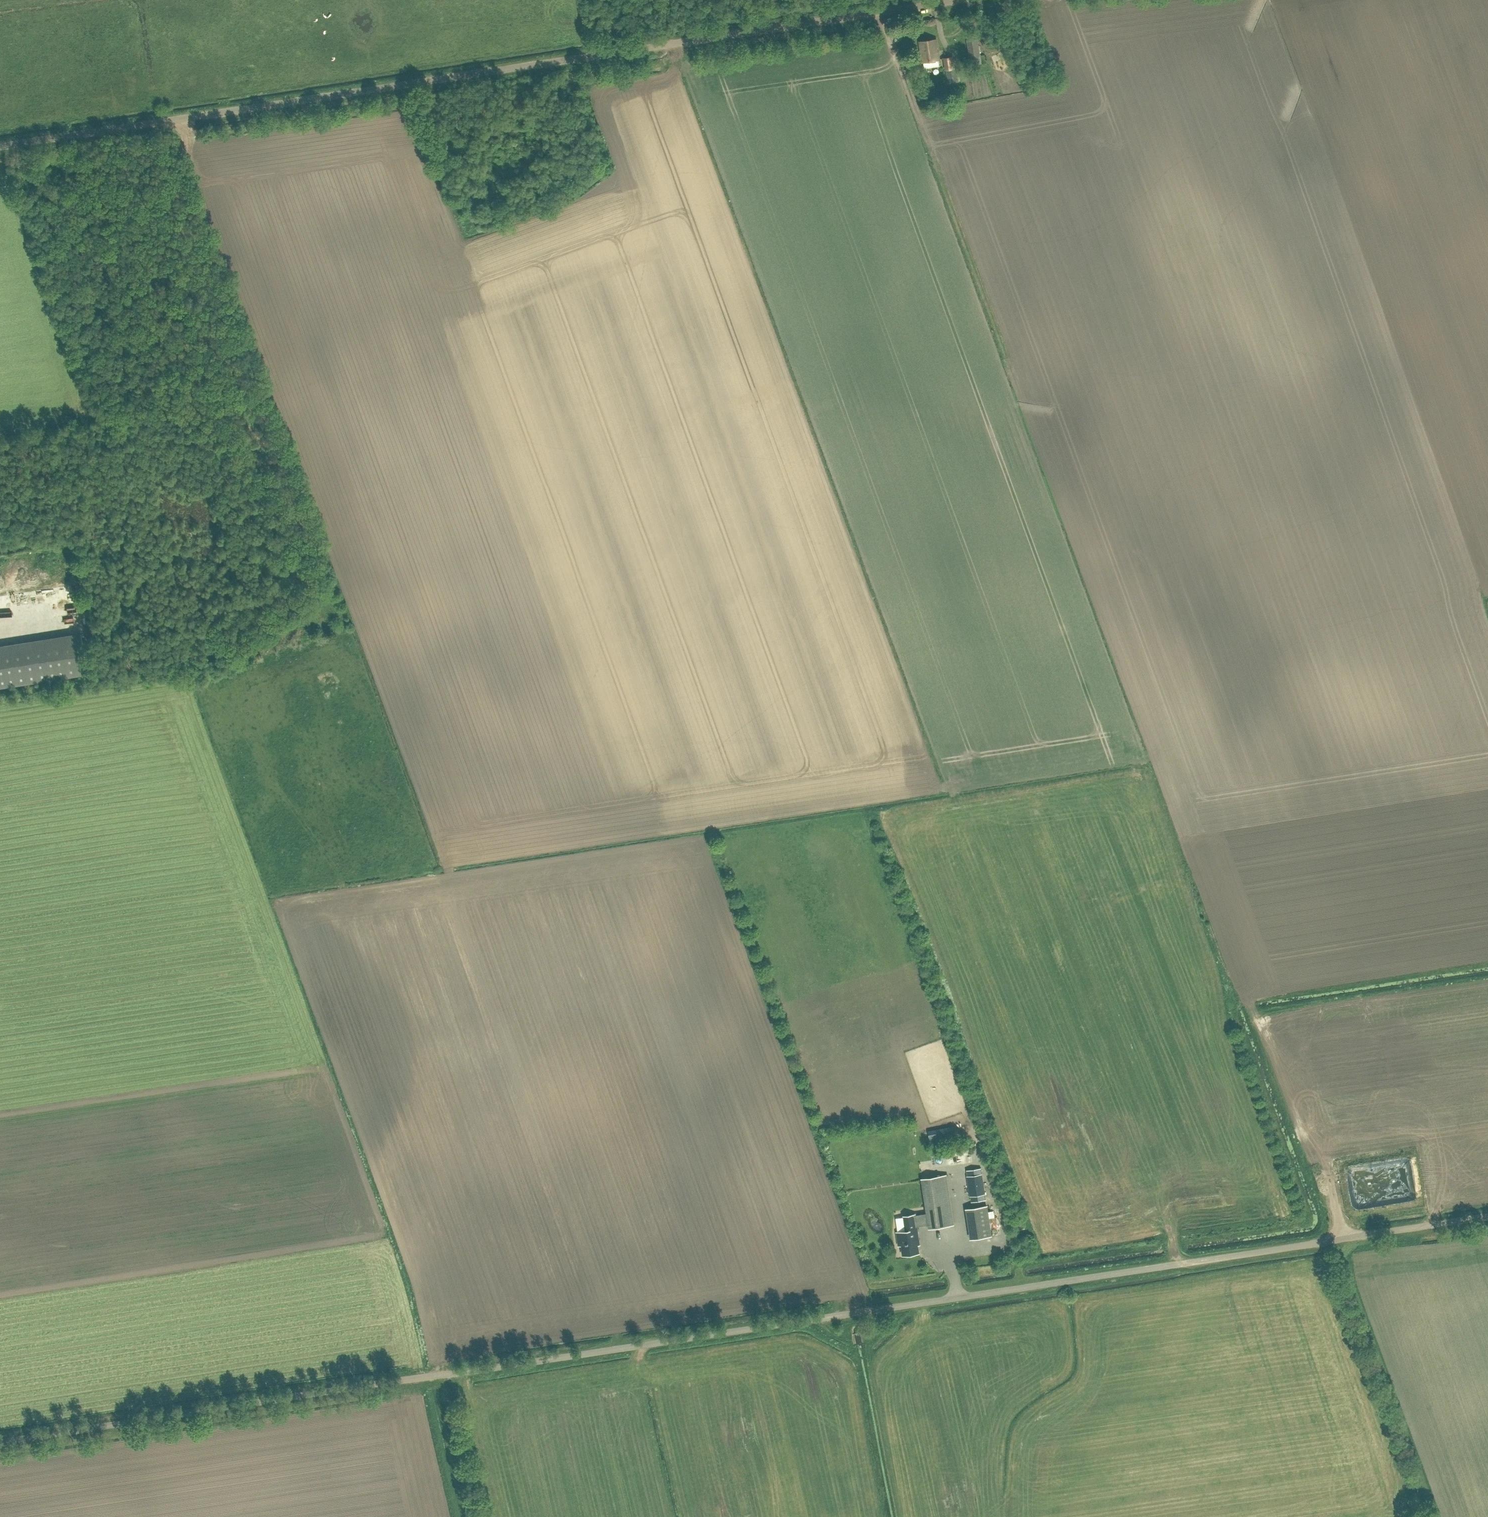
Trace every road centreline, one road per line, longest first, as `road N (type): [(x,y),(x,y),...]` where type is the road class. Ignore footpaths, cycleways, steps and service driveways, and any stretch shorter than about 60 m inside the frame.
road 1 (unclassified): [(1487,1215),(0,1441)]
road 2 (unclassified): [(0,146),(956,0)]
road 3 (track): [(432,1375),(464,1516)]

